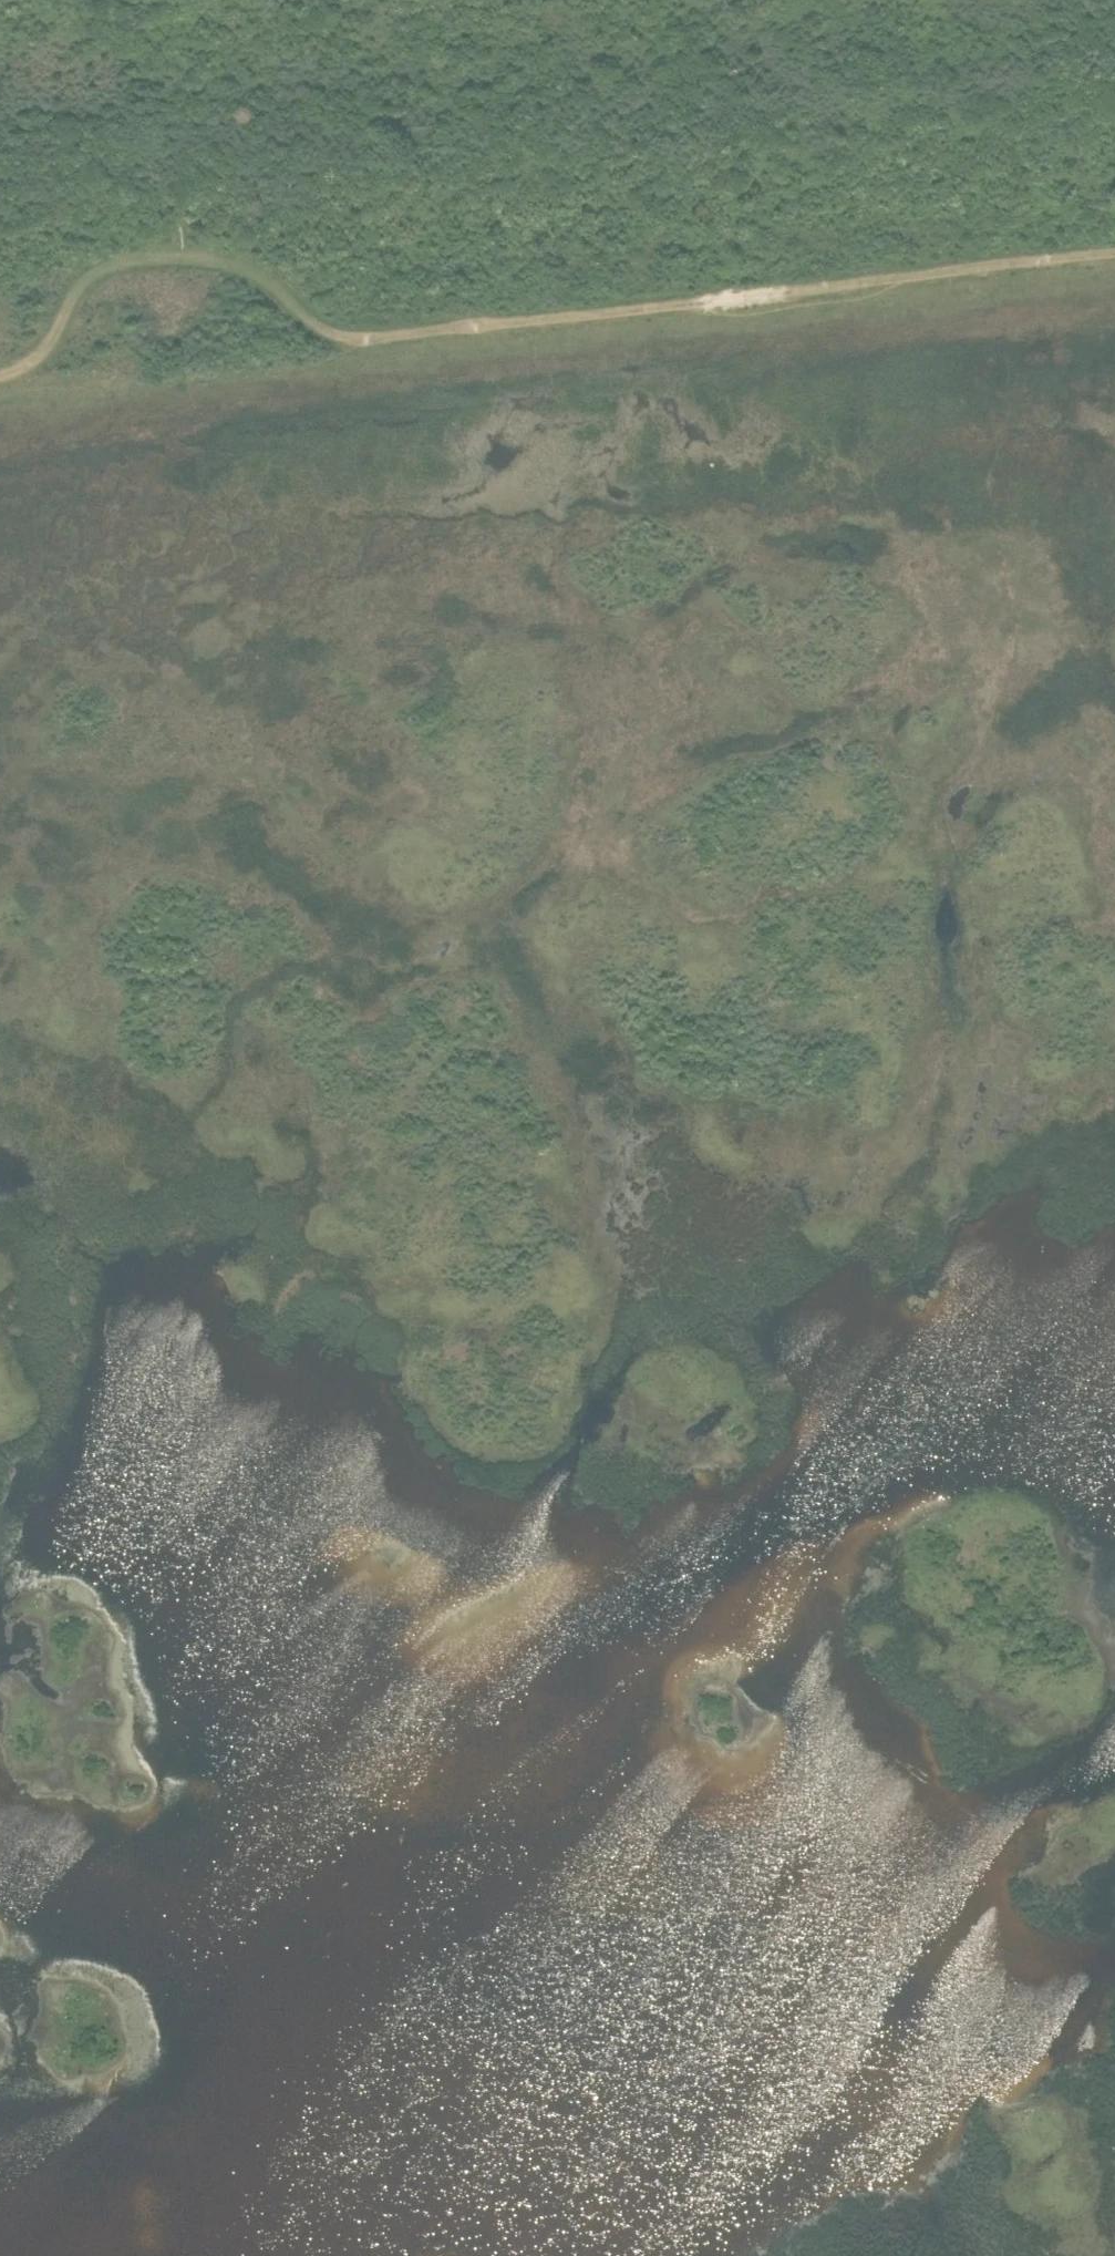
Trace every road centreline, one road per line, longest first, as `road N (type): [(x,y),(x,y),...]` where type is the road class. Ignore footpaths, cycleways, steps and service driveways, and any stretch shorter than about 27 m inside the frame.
road 1 (track): [(0,376),(22,374),(98,270),(165,258),(232,260),(338,338),(1114,260)]

